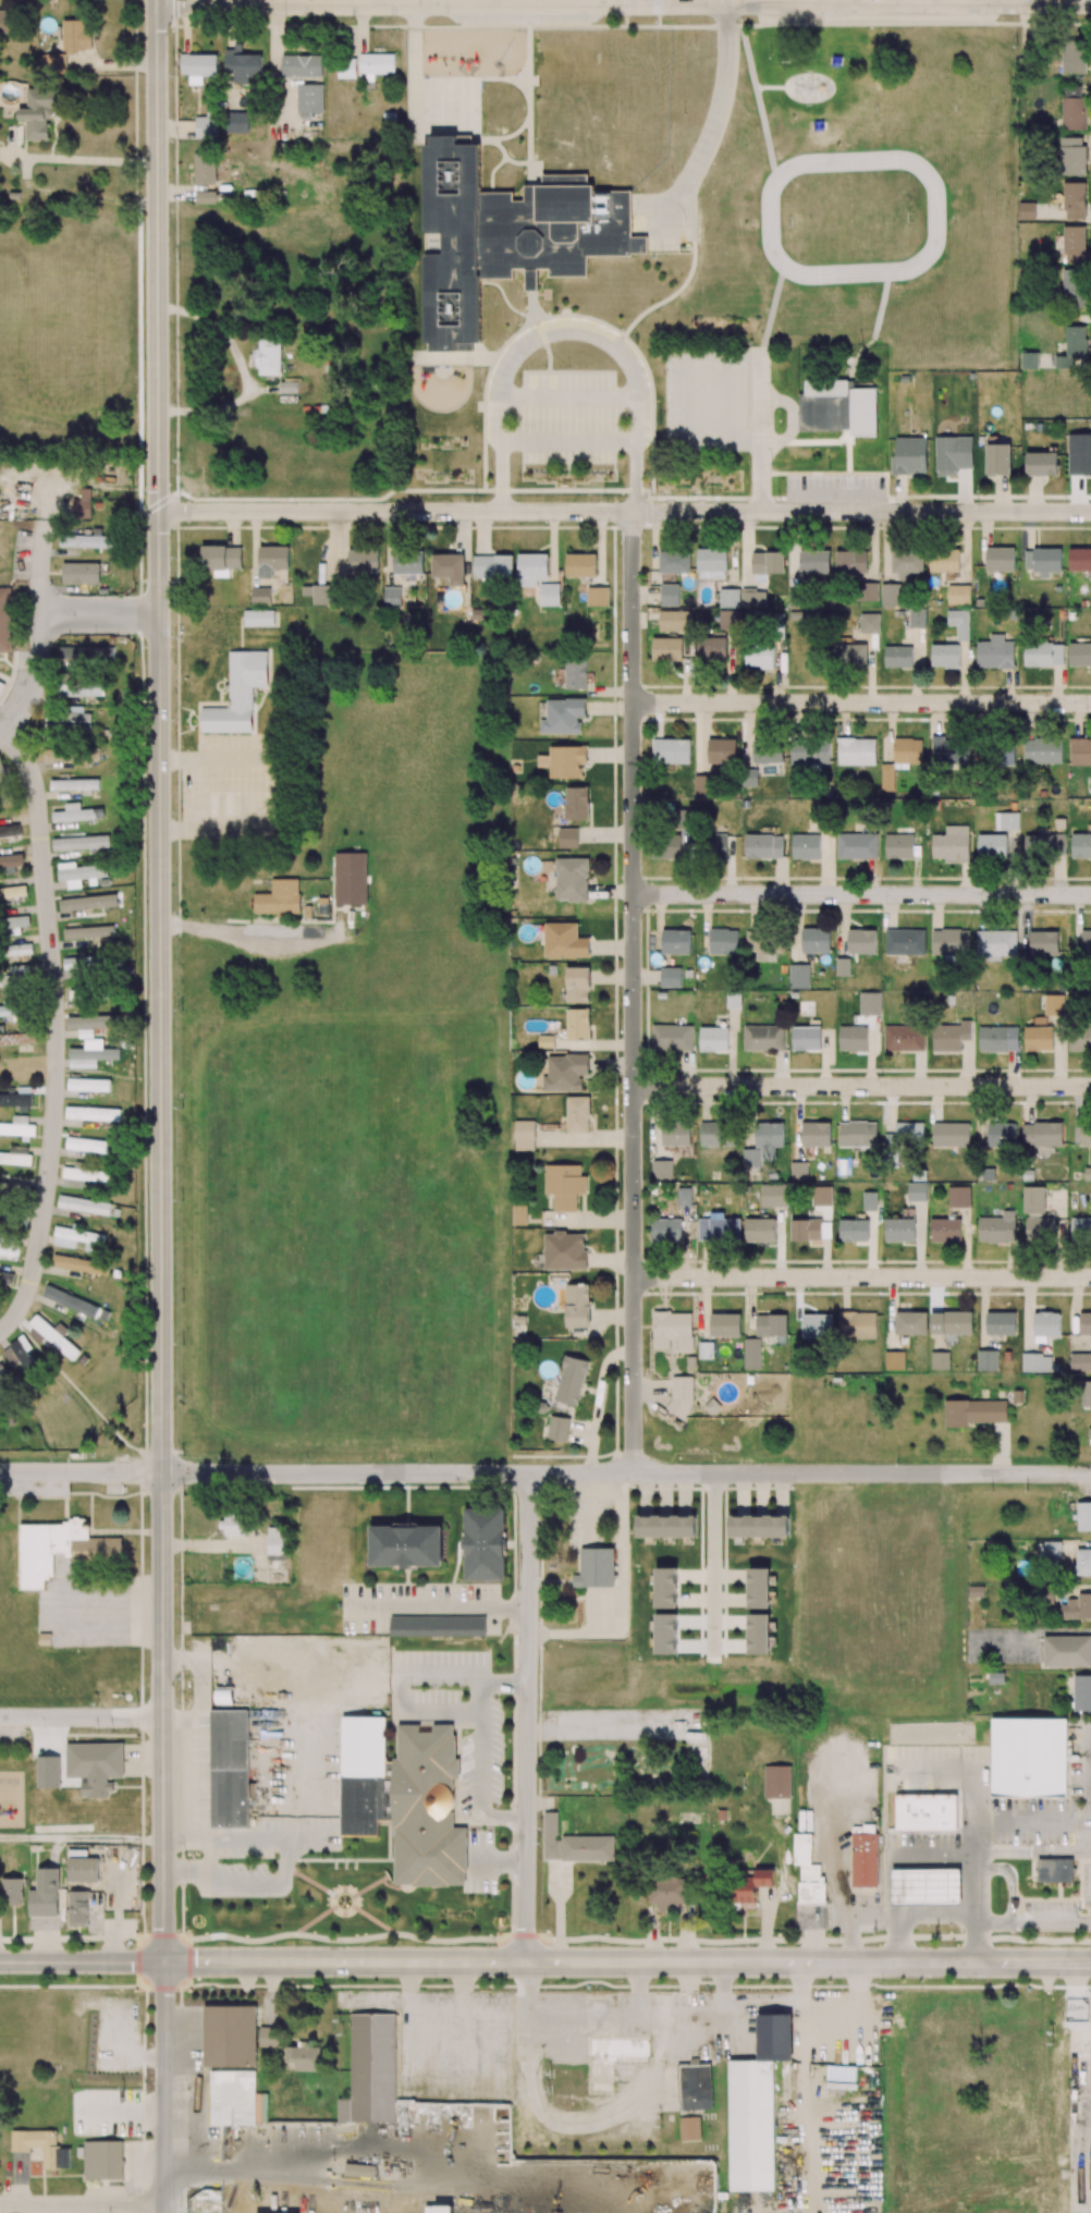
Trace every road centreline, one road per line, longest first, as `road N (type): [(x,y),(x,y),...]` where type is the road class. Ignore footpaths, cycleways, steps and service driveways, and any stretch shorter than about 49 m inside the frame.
road 1 (tertiary): [(155,0),(163,1961)]
road 2 (residential): [(0,1471),(1090,1473)]
road 3 (residential): [(634,1471),(630,512)]
road 4 (tertiary): [(155,5),(1090,4)]
road 5 (tertiary): [(157,512),(1090,512)]
road 6 (secondary): [(163,1961),(978,1963)]
road 7 (residential): [(3,733),(36,791),(56,1047),(49,1169),(32,1273),(2,1331)]
road 8 (residential): [(524,1961),(530,1472)]
road 9 (residential): [(630,701),(1090,703)]
road 10 (residential): [(630,893),(1090,894)]
road 11 (residential): [(634,1086),(1090,1087)]
road 12 (residential): [(634,1277),(1090,1276)]
road 13 (tertiary): [(162,2212),(163,1961)]
road 14 (residential): [(47,521),(38,678),(3,733)]
road 15 (residential): [(712,1471),(712,1658)]
road 16 (secondary): [(0,1961),(163,1961)]
road 17 (residential): [(0,1717),(162,1717)]
road 18 (residential): [(0,2206),(162,2206)]

